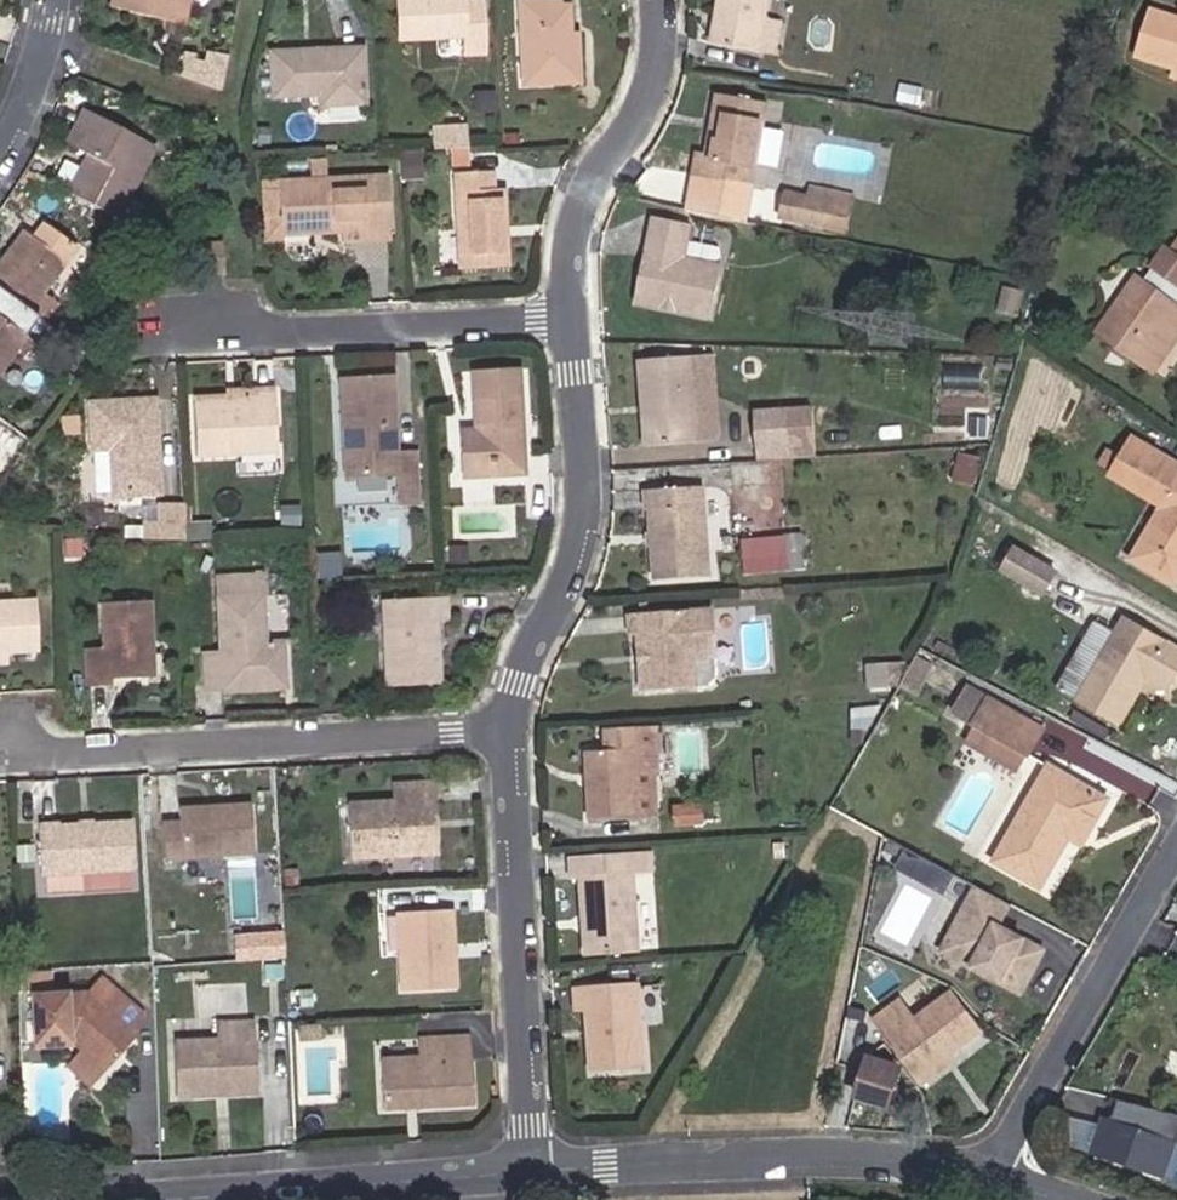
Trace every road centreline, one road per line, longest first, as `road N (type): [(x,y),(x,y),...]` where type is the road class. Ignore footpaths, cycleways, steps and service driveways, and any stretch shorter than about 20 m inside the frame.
road 1 (residential): [(510,729),(0,754)]
road 2 (residential): [(529,1168),(846,1154),(985,1185)]
road 3 (residential): [(529,1168),(510,729)]
road 4 (residential): [(510,729),(539,635),(567,584),(586,511),(572,317)]
road 5 (residential): [(529,1168),(112,1199)]
road 6 (residential): [(985,1185),(1176,842)]
road 7 (residential): [(572,317),(193,331)]
road 8 (residential): [(572,317),(583,206),(661,71),(663,0)]
road 9 (residential): [(0,155),(49,33),(53,0)]

